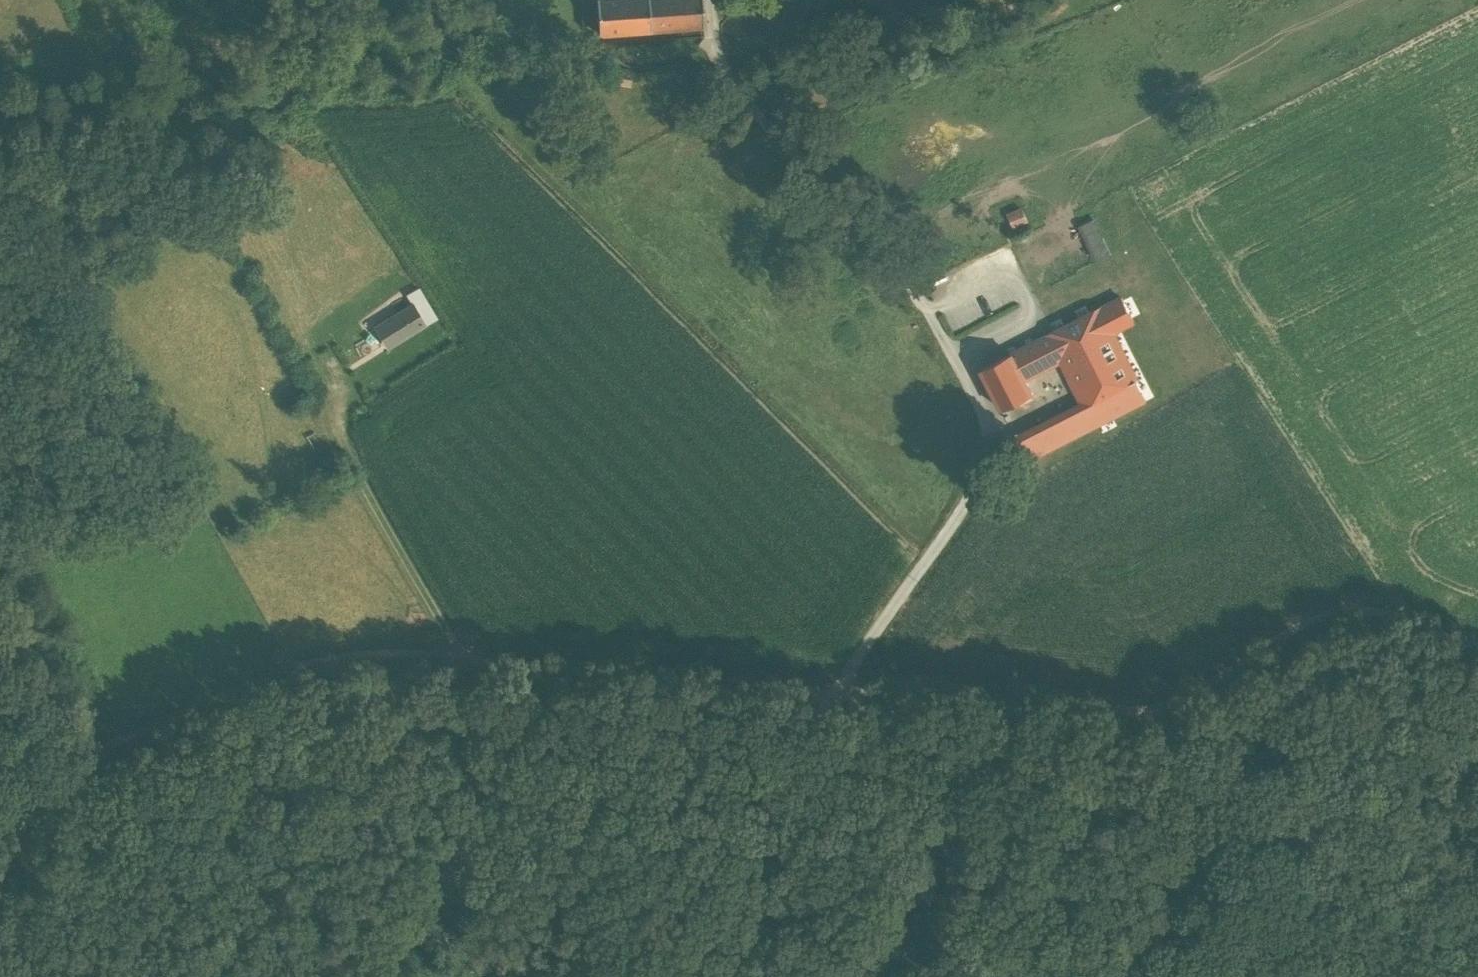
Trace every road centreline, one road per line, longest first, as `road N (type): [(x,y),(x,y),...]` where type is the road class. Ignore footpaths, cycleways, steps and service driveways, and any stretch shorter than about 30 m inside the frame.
road 1 (track): [(843,687),(368,656),(297,665),(0,783)]
road 2 (track): [(843,687),(978,485),(993,432),(924,307),(869,230),(726,77),(711,0)]
road 3 (track): [(1477,952),(1211,768),(1153,716)]
road 4 (track): [(1153,716),(1340,611),(1383,609),(1477,654)]
road 5 (track): [(692,976),(843,687)]
road 6 (track): [(461,660),(336,434),(331,370)]
road 7 (track): [(843,687),(1106,704),(1153,716)]

